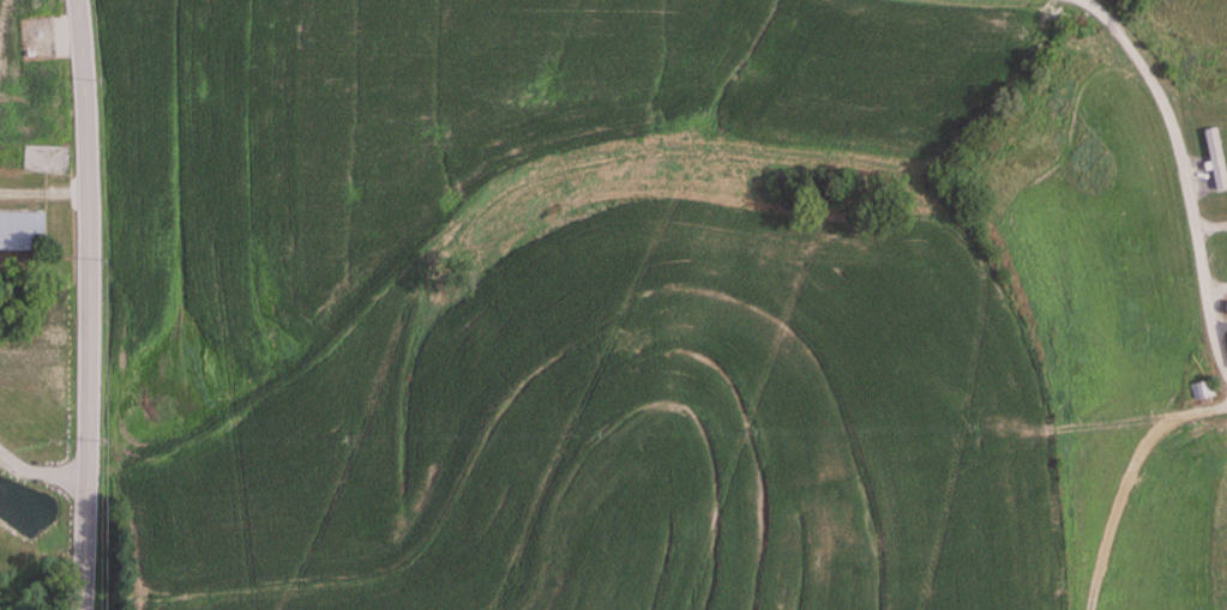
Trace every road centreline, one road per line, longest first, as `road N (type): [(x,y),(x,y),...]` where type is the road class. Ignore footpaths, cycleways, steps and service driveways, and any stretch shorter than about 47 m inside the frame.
road 1 (tertiary): [(83,609),(86,250),(76,0)]

